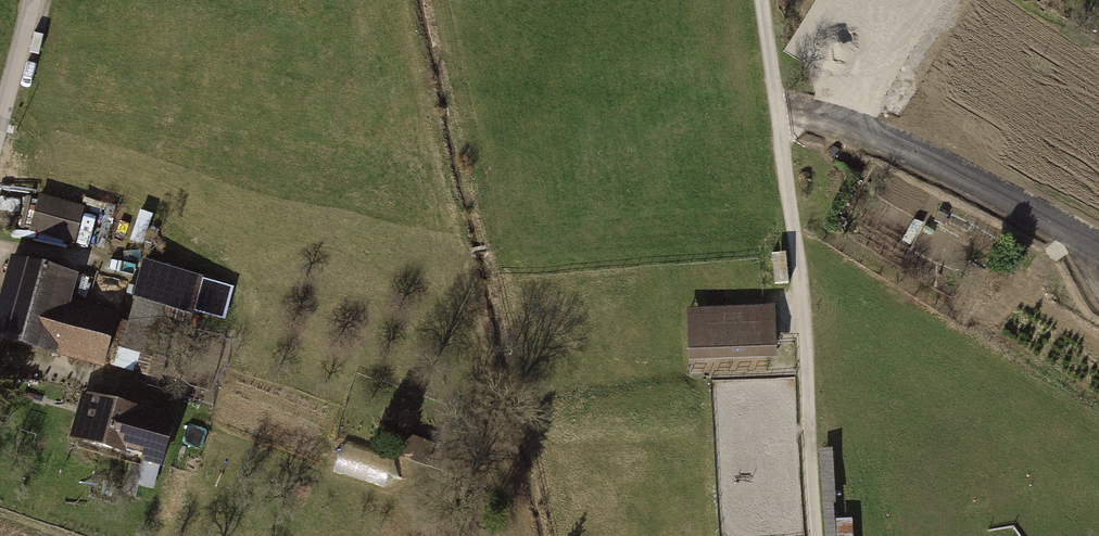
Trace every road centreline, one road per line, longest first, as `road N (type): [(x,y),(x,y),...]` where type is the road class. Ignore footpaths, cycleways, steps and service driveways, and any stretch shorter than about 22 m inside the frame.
road 1 (track): [(759,0),(794,246),(816,535)]
road 2 (unclassified): [(1098,248),(830,120),(776,113)]
road 3 (track): [(0,120),(31,0)]

